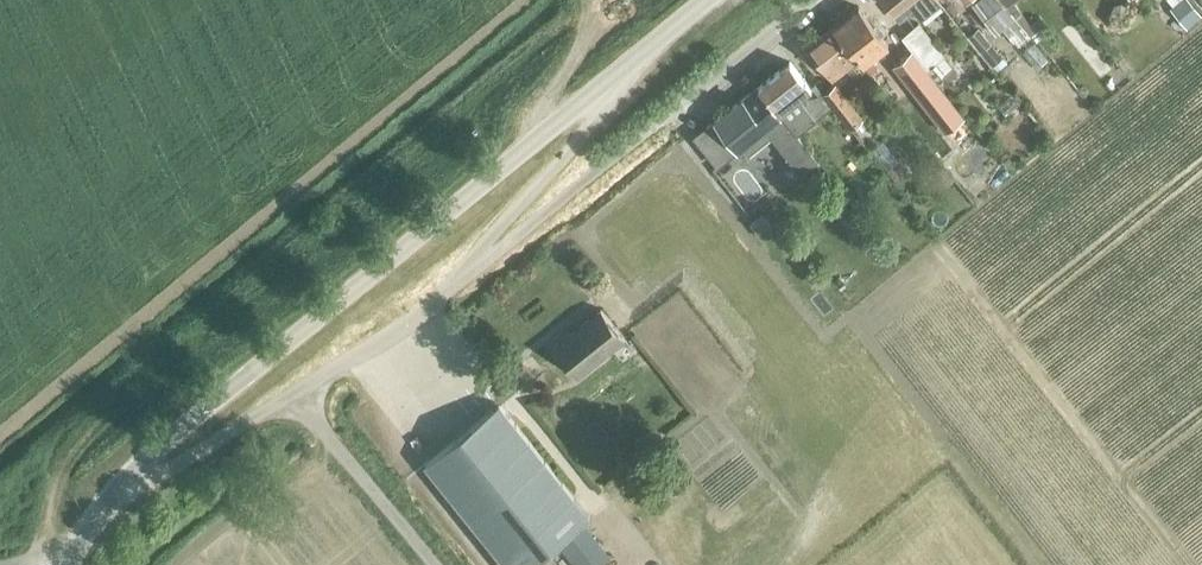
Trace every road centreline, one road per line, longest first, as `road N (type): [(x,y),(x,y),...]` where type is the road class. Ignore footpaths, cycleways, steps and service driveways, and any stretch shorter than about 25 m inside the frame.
road 1 (tertiary): [(112,491),(636,58)]
road 2 (residential): [(814,0),(450,286)]
road 3 (residential): [(450,286),(299,394),(145,484),(112,491)]
road 4 (residential): [(450,286),(592,122),(636,58)]
road 5 (track): [(37,560),(50,479),(71,442),(136,385),(130,332)]
road 6 (track): [(529,146),(521,124),(577,62),(581,0)]

